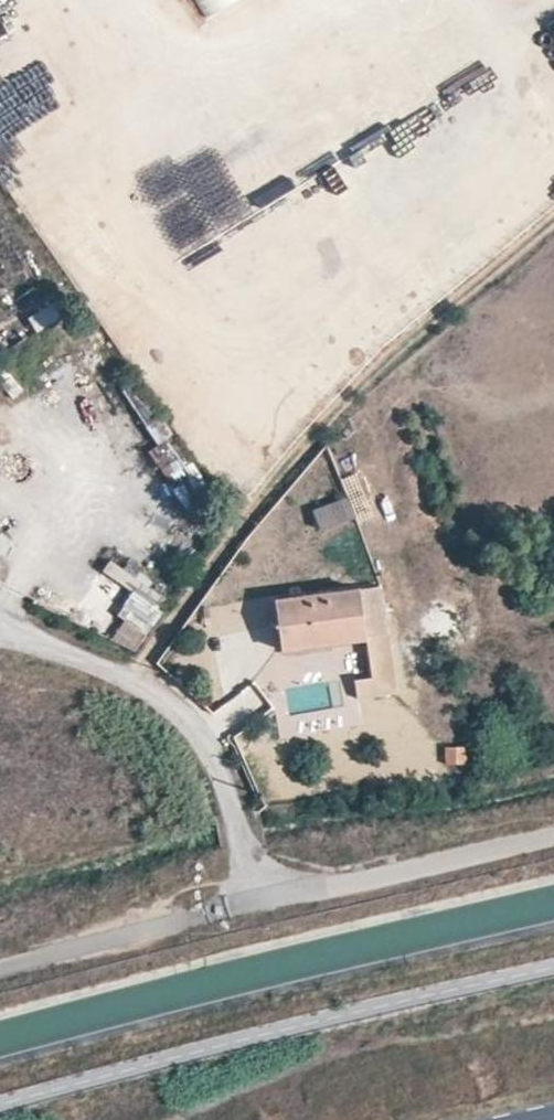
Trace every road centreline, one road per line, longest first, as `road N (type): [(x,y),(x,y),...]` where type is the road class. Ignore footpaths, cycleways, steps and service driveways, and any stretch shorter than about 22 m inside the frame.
road 1 (unclassified): [(553,836),(283,897),(248,866),(208,747),(132,688),(0,640)]
road 2 (track): [(283,897),(0,969)]

